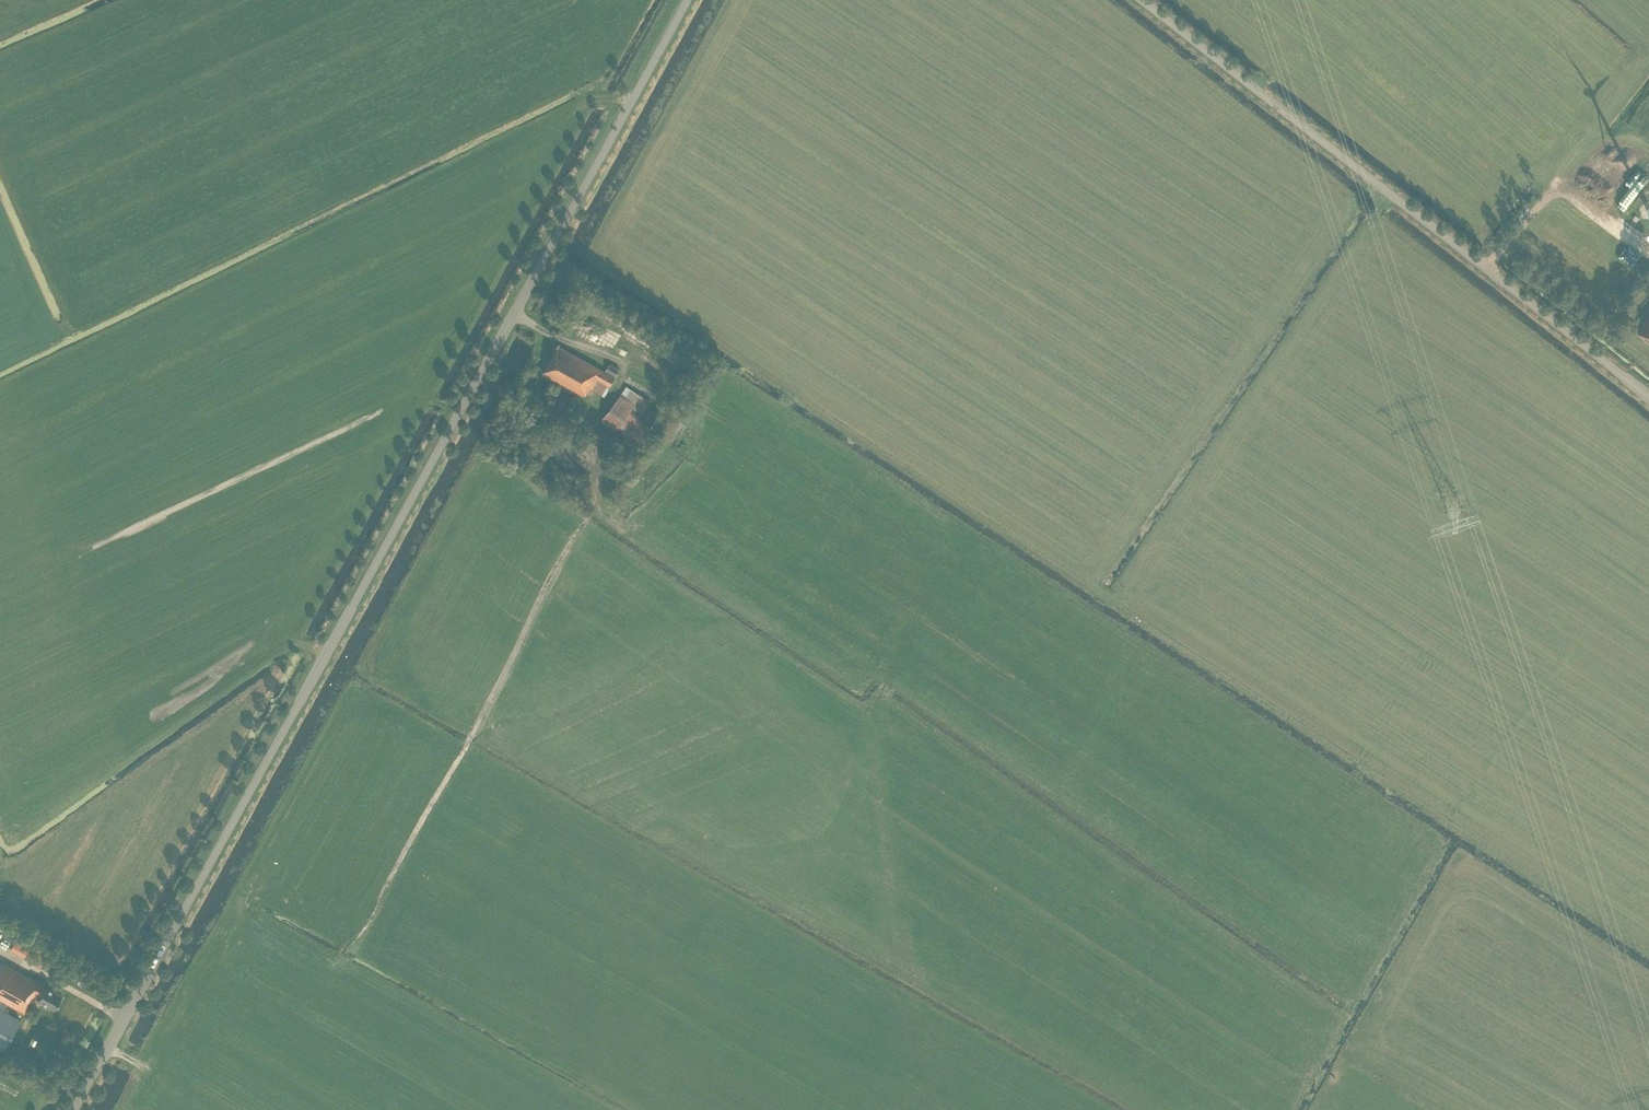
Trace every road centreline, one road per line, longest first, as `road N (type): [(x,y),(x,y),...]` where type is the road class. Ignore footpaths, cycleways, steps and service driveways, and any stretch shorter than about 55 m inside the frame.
road 1 (tertiary): [(78,1109),(689,0)]
road 2 (tertiary): [(1648,399),(1139,0)]

